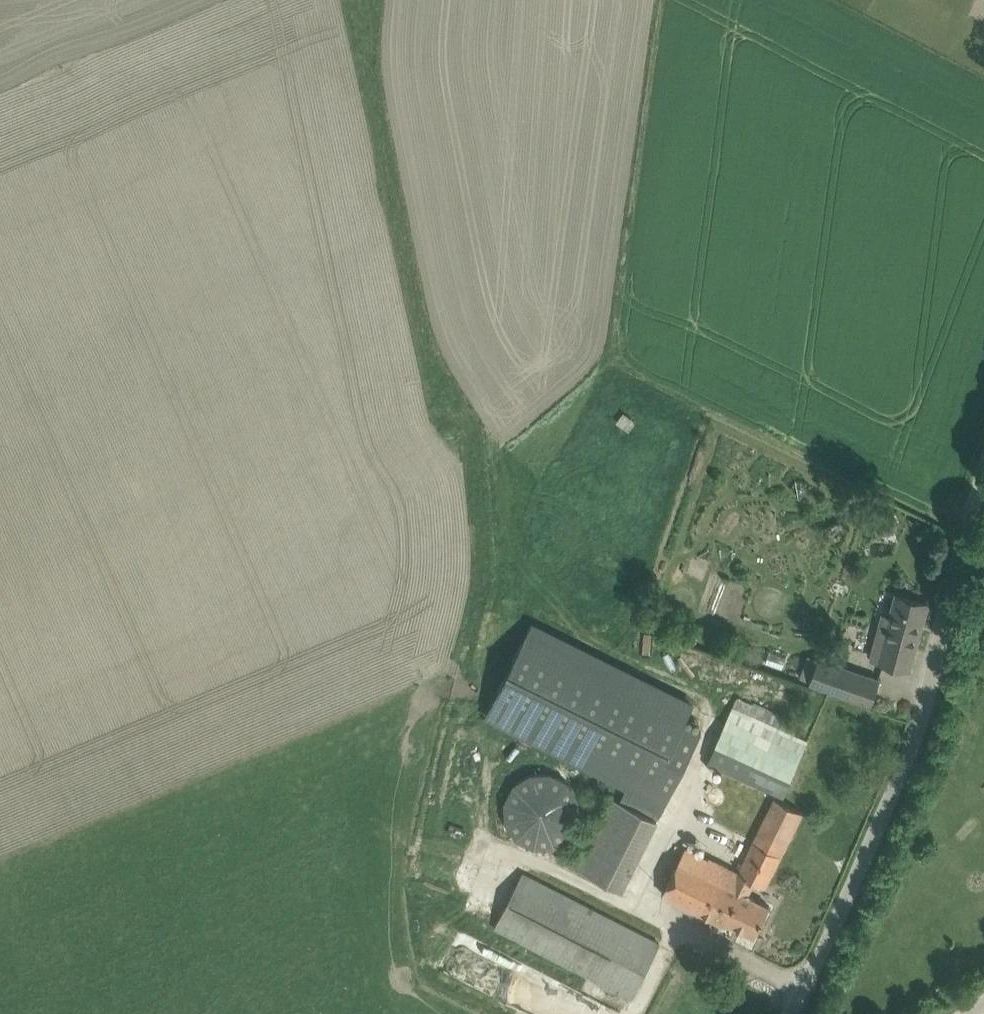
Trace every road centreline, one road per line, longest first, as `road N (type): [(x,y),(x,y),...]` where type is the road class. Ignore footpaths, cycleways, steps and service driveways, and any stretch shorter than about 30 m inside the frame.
road 1 (unclassified): [(791,1013),(927,720),(983,485)]

